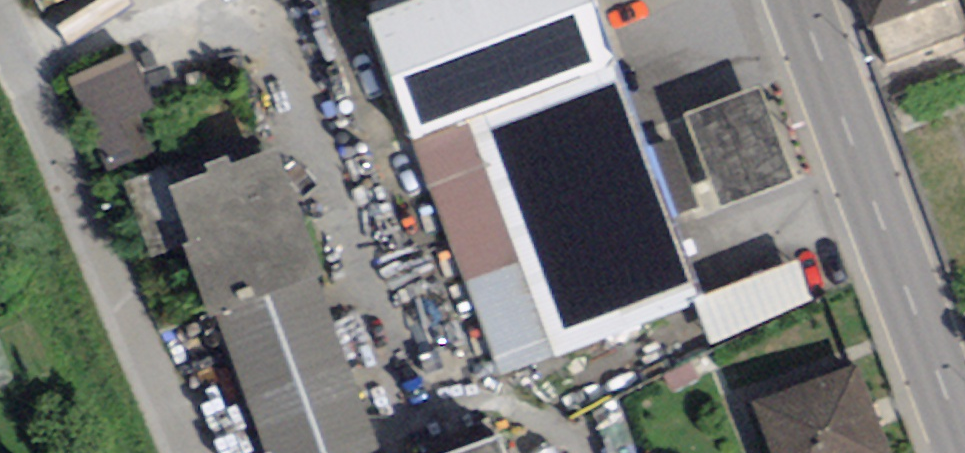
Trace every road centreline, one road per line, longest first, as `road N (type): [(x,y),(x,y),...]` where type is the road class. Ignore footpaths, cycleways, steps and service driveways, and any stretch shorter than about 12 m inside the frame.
road 1 (unclassified): [(9,0),(198,452)]
road 2 (primary): [(957,452),(789,0)]

